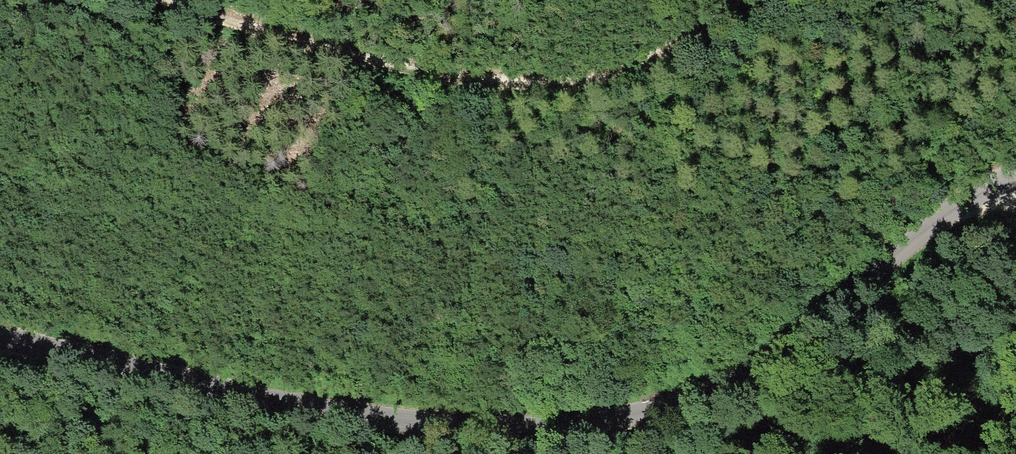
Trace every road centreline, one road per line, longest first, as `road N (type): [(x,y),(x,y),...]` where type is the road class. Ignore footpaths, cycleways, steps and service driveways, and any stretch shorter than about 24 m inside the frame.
road 1 (unclassified): [(1015,178),(954,208),(766,361),(682,404),(586,424),(490,431),(374,420),(259,403),(0,340)]
road 2 (track): [(160,0),(332,57),(545,85),(601,79),(722,0)]

